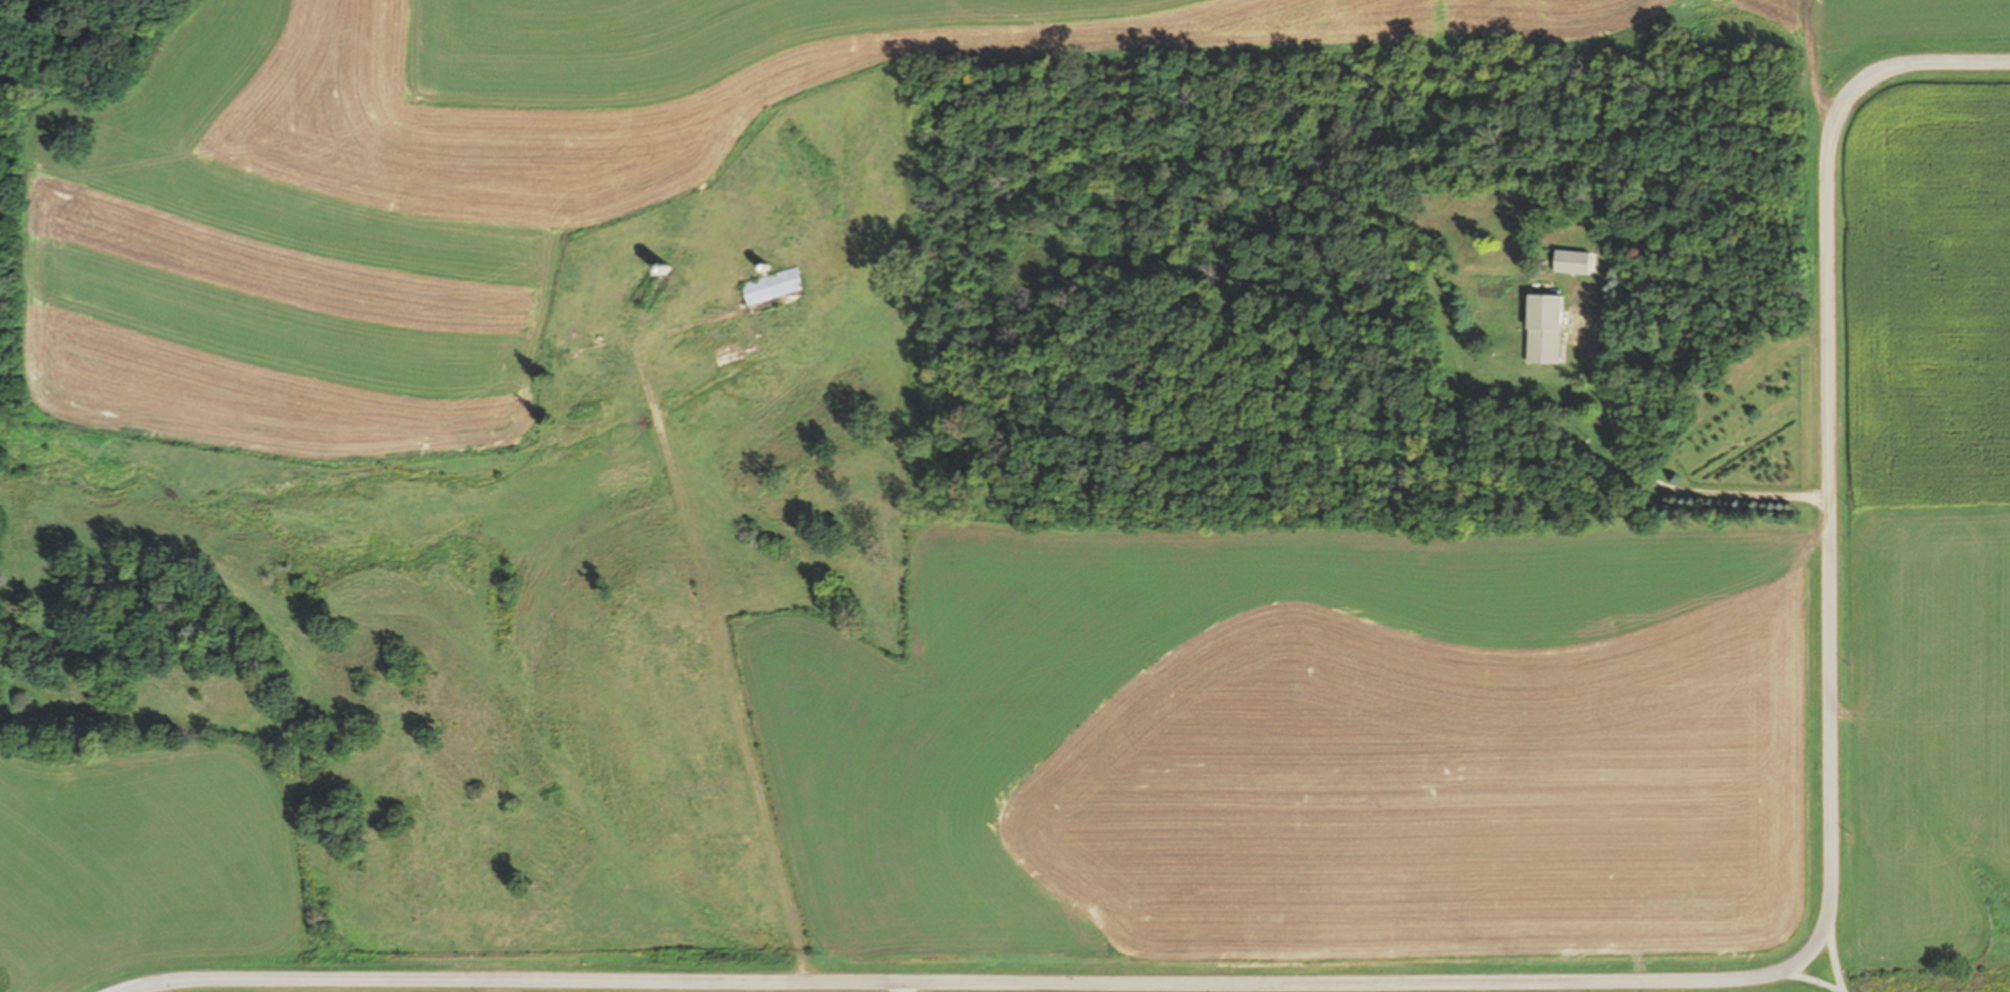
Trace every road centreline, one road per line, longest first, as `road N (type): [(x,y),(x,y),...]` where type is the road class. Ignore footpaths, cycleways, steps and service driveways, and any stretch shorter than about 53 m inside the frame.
road 1 (residential): [(124,991),(155,981),(1745,983),(1785,974),(1822,932),(1832,895),(1828,139),(1857,90),(1897,63),(2009,62)]

